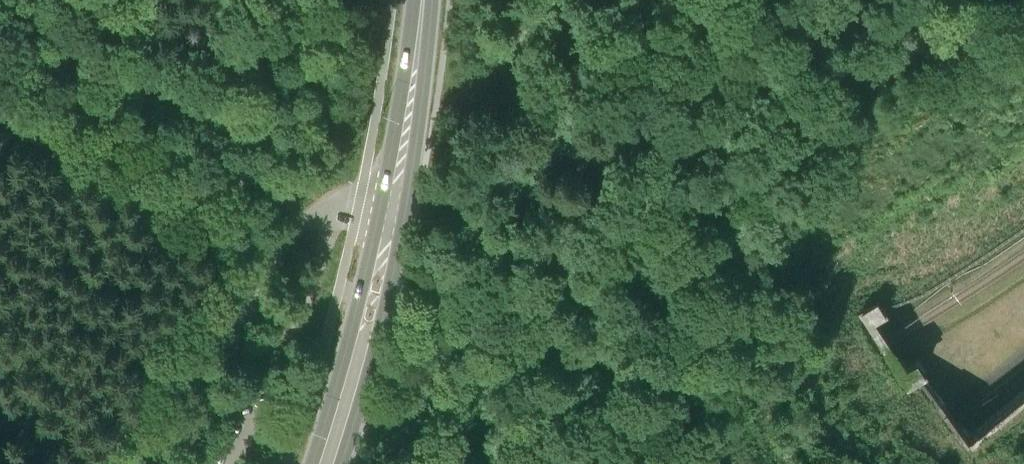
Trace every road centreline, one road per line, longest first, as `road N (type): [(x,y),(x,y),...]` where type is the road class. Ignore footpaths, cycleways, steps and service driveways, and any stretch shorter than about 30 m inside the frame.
road 1 (track): [(677,348),(681,258),(694,220),(715,190),(830,93),(908,0)]
road 2 (unclassified): [(391,214),(338,212),(293,240),(164,463)]
road 3 (primary): [(326,463),(391,214)]
road 4 (primary): [(391,214),(422,0)]

